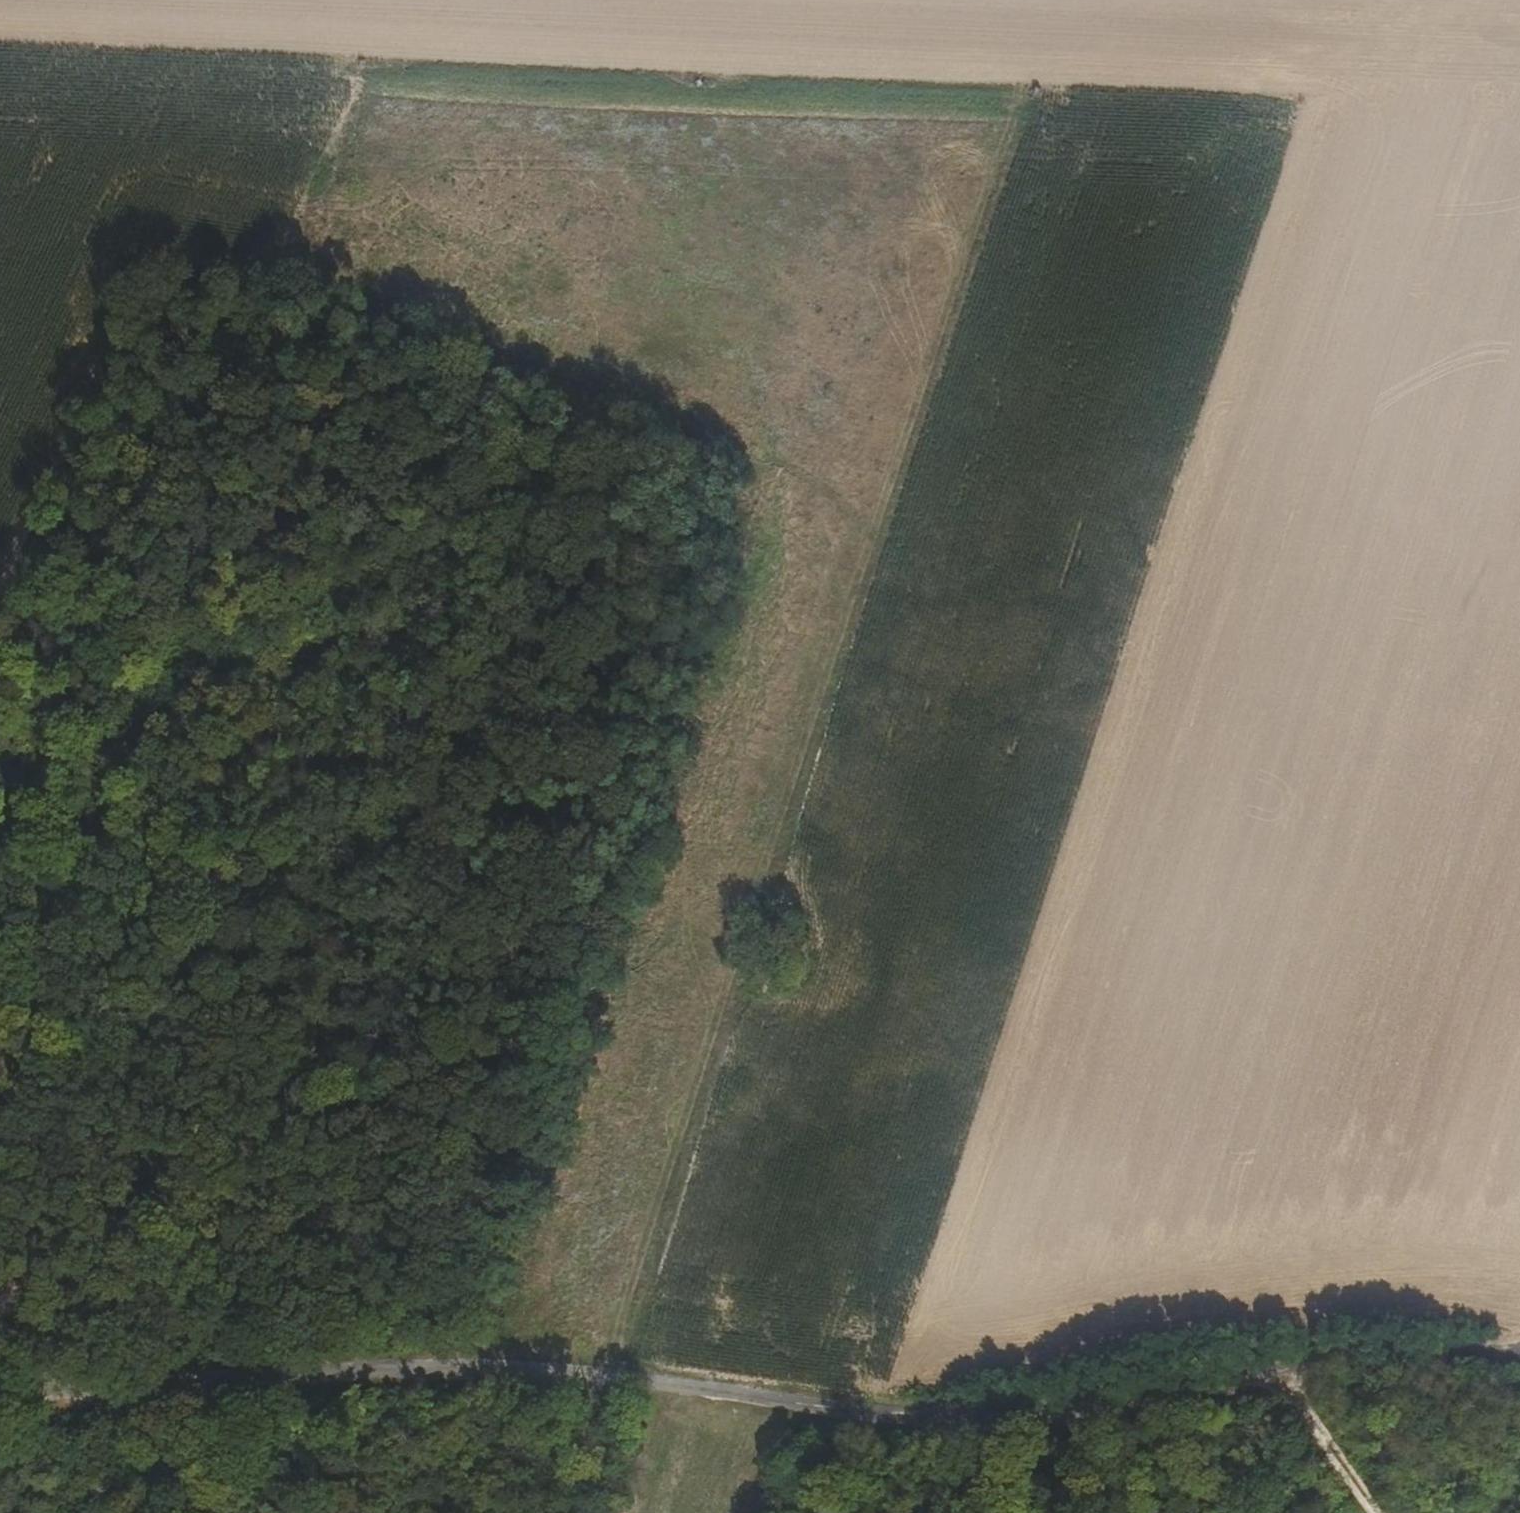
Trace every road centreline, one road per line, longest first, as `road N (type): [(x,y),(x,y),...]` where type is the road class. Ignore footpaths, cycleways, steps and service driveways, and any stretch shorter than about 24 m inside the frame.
road 1 (track): [(0,1386),(142,1397),(291,1372),(504,1367),(900,1408),(1002,1410),(1169,1393),(1276,1369)]
road 2 (track): [(1276,1369),(1519,1345)]
road 3 (track): [(1276,1369),(1369,1512)]

